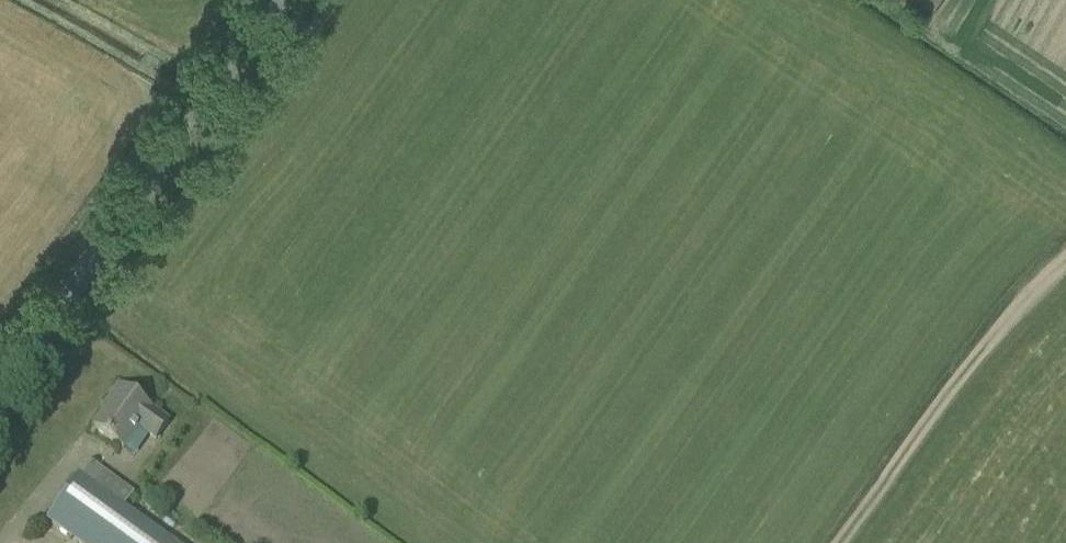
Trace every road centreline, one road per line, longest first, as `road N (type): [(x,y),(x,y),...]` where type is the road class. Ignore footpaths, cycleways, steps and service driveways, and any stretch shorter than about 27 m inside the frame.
road 1 (unclassified): [(0,402),(292,0)]
road 2 (track): [(840,542),(1030,286),(1065,253)]

